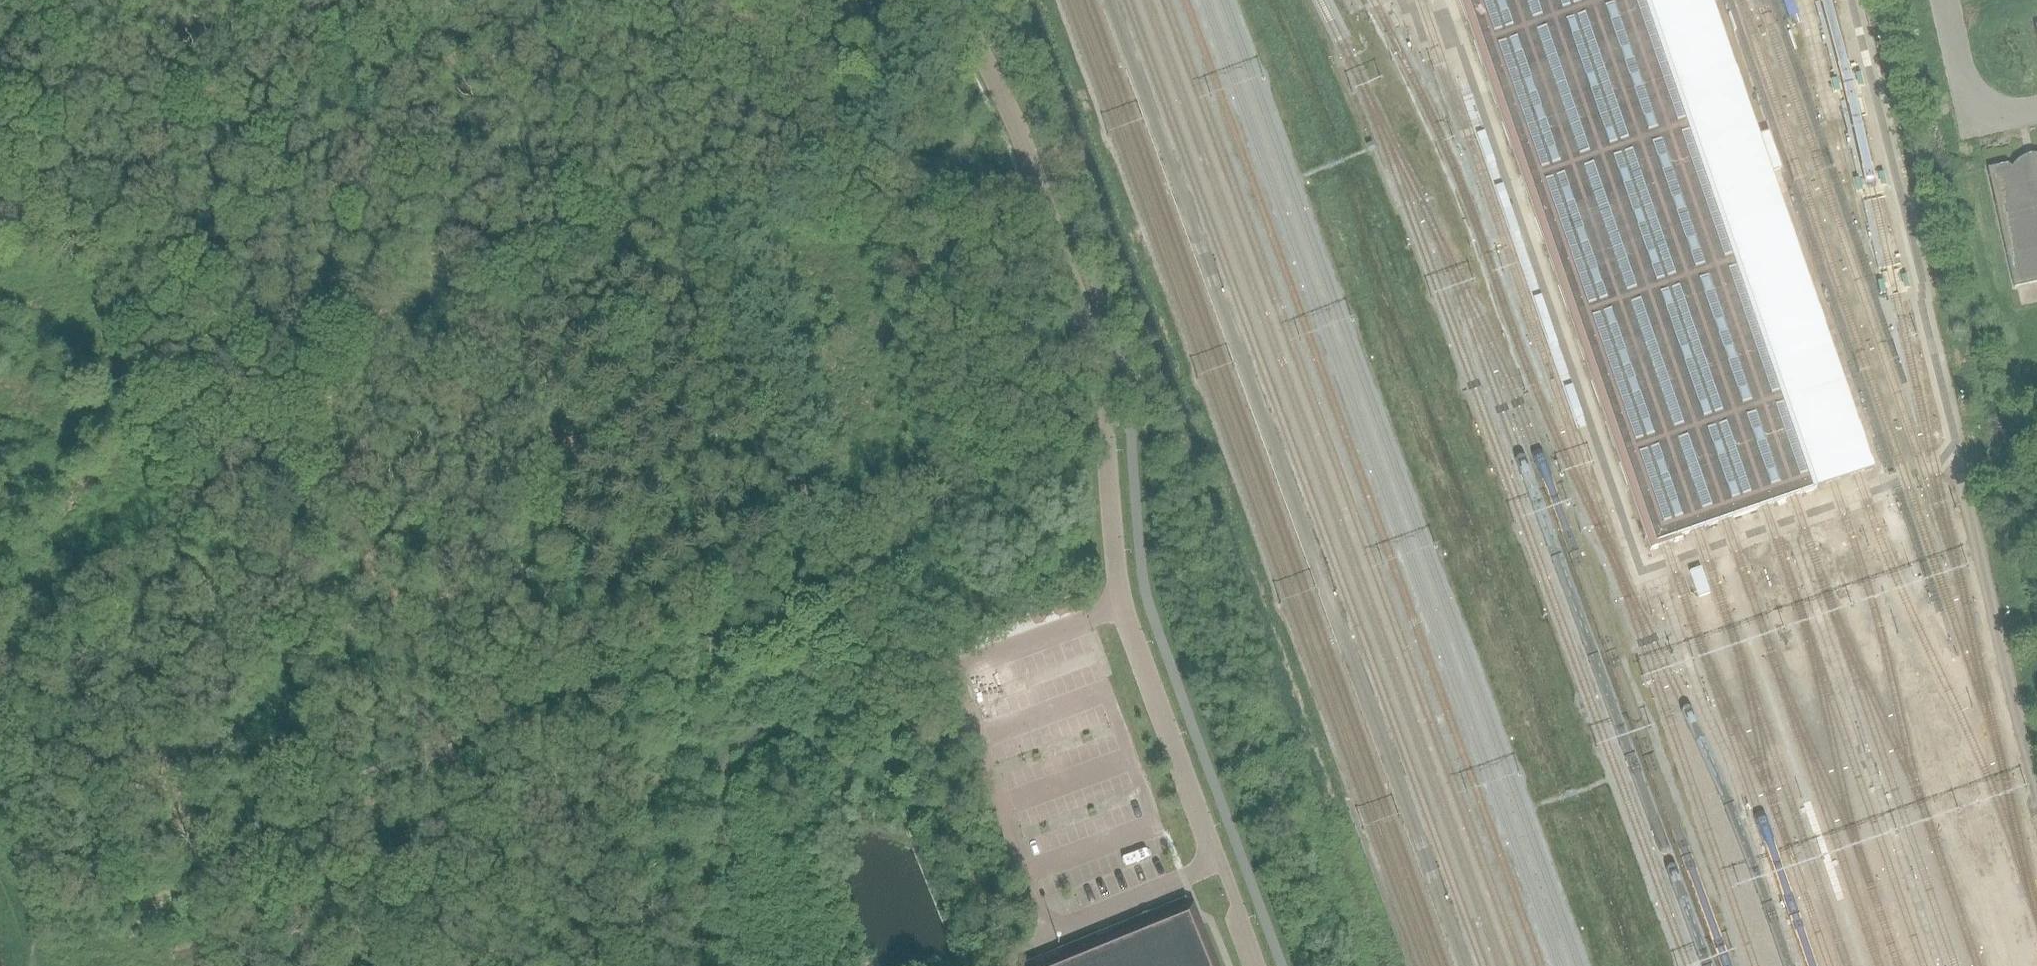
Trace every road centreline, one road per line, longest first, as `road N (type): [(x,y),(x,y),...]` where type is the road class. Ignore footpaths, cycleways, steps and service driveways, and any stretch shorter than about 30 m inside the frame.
road 1 (residential): [(1257,965),(1122,612),(1100,340),(1005,96),(952,0)]
road 2 (track): [(0,114),(799,0)]
road 3 (unclassified): [(2014,113),(1970,97),(1946,0)]

